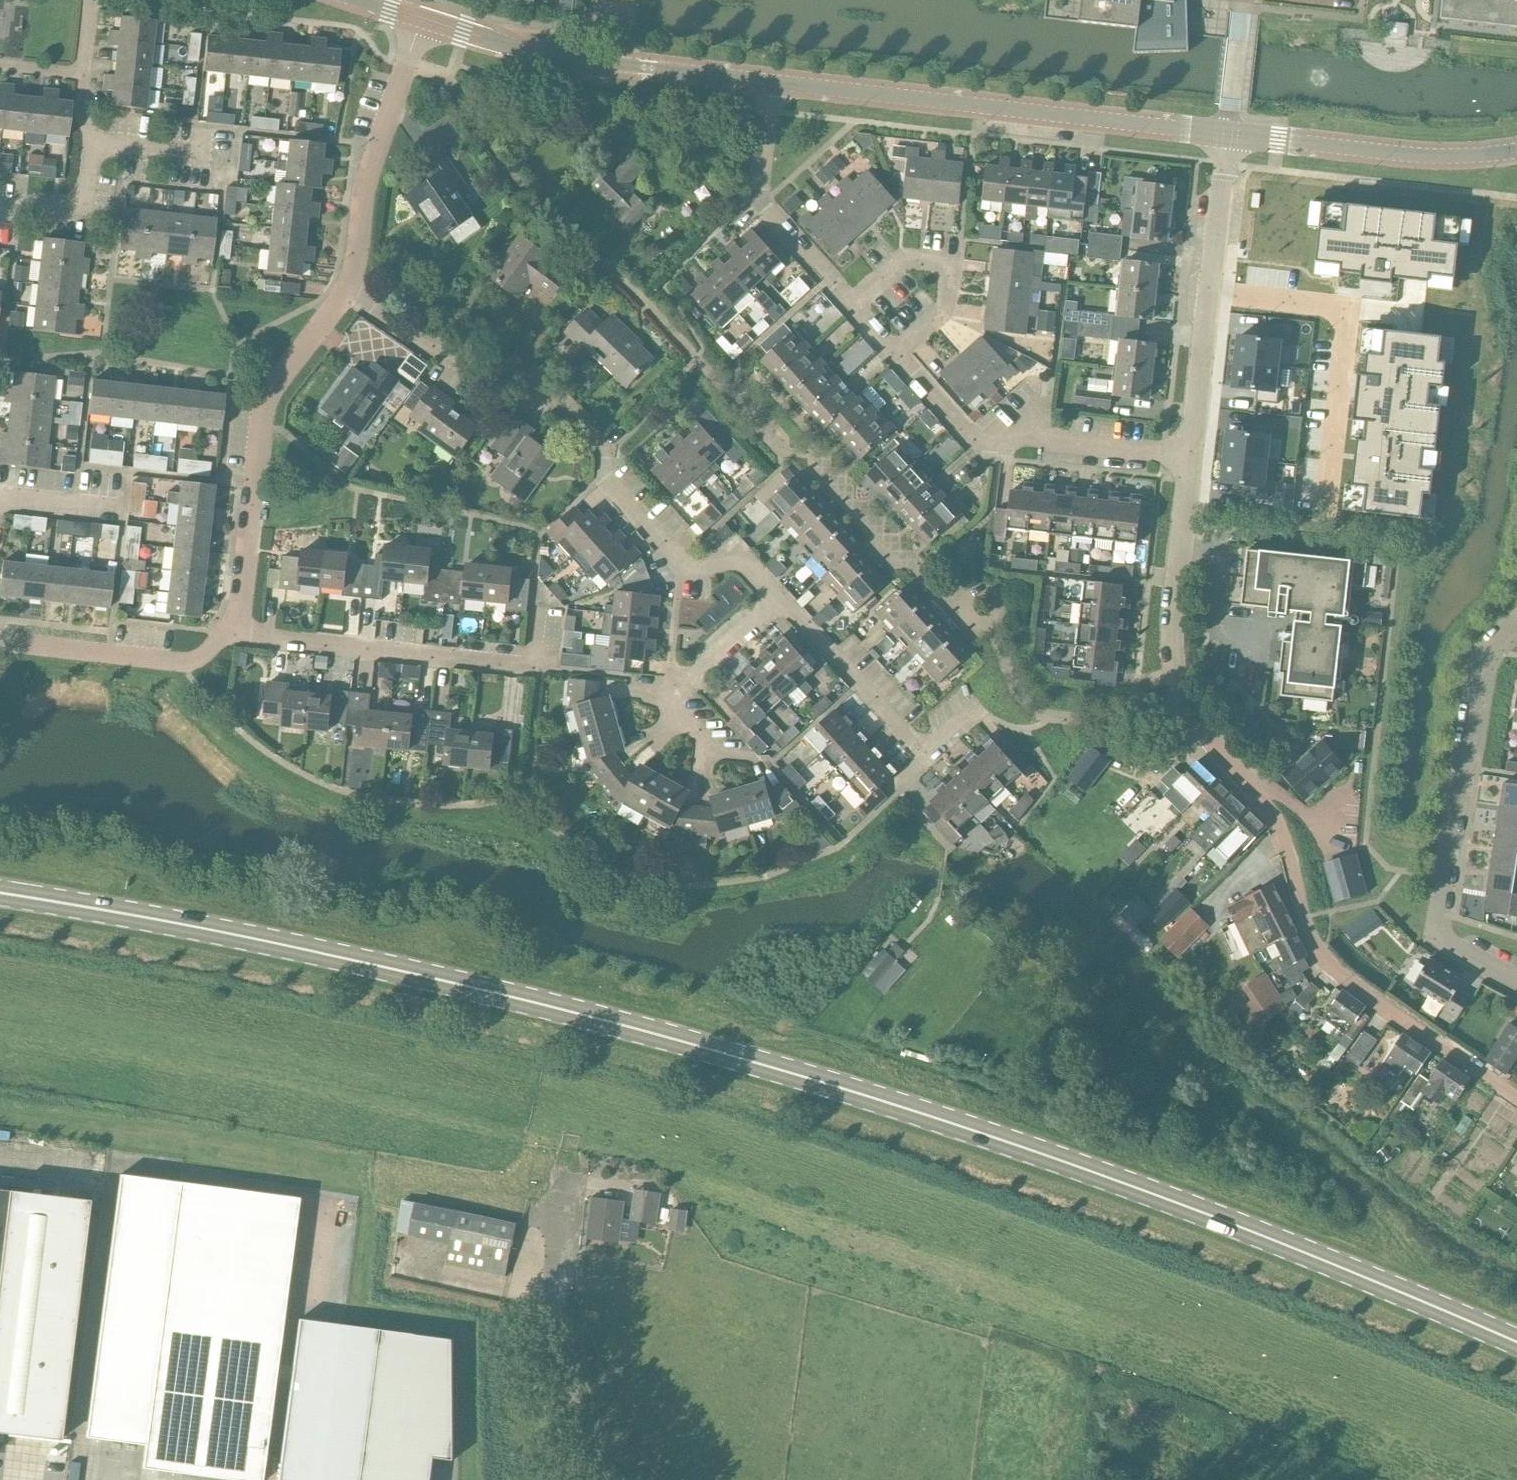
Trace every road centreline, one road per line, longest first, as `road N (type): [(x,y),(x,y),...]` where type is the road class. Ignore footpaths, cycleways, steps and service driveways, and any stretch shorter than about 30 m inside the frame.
road 1 (secondary): [(1516,1341),(1185,1204),(729,1056),(530,997),(0,891)]
road 2 (residential): [(1516,1100),(1347,979),(1310,938),(1286,849),(1185,708),(1169,641),(1191,457)]
road 3 (residential): [(780,600),(737,557),(709,574),(689,573),(621,502),(605,473),(605,451),(562,401),(428,346),(345,292)]
road 4 (tertiary): [(1229,134),(775,83)]
road 5 (residential): [(1516,986),(1437,945),(1477,678),(1516,628)]
road 6 (residential): [(226,637),(236,616),(260,425),(345,292)]
road 7 (residential): [(226,637),(531,672),(539,606)]
road 8 (tertiary): [(775,83),(547,55),(422,18)]
road 9 (residential): [(1324,508),(1345,307),(1208,291)]
road 10 (residential): [(1191,457),(975,439),(896,359)]
road 11 (unclassified): [(616,1479),(573,1429),(550,1322),(567,1189)]
road 12 (tertiary): [(1516,152),(1417,157),(1229,134)]
road 13 (residential): [(345,292),(376,151),(422,18)]
road 14 (residential): [(976,712),(926,755),(780,600)]
road 15 (residential): [(849,308),(761,198),(775,83)]
road 16 (residential): [(0,633),(30,649),(183,667),(226,637)]
road 17 (residential): [(716,761),(674,704),(780,600)]
road 18 (residential): [(896,359),(943,317),(948,282),(924,264),(895,269),(849,308)]
road 19 (residential): [(1191,457),(1208,291)]
road 20 (residential): [(91,0),(83,78),(0,68)]
road 21 (residential): [(1208,291),(1229,134)]
road 22 (unclassified): [(1229,134),(1239,0)]

